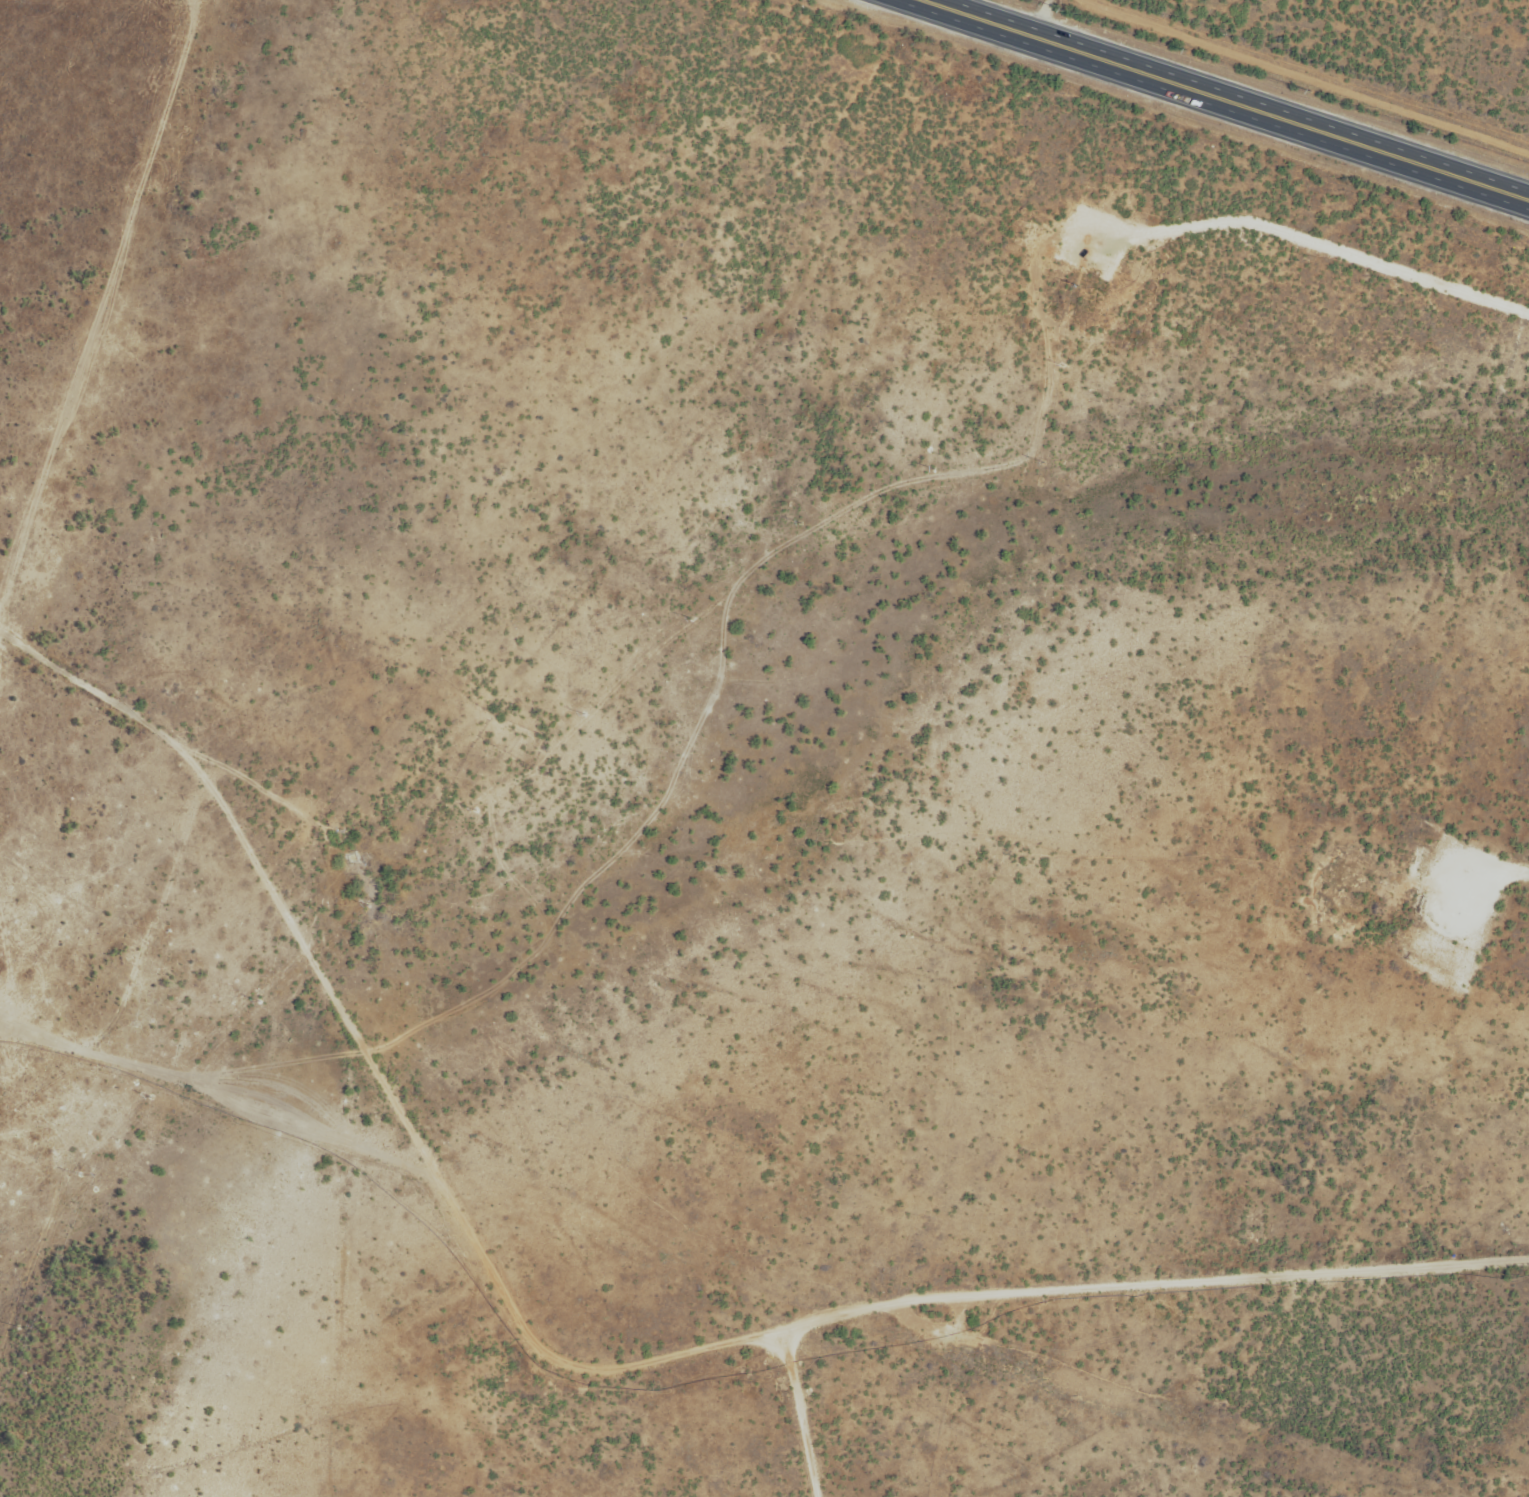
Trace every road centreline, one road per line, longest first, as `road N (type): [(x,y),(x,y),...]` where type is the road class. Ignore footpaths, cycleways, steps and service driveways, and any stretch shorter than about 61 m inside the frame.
road 1 (track): [(1035,40),(870,354),(471,835),(390,891),(378,920),(388,969),(374,1037),(391,1166),(363,1496)]
road 2 (trunk): [(913,0),(1528,202)]

